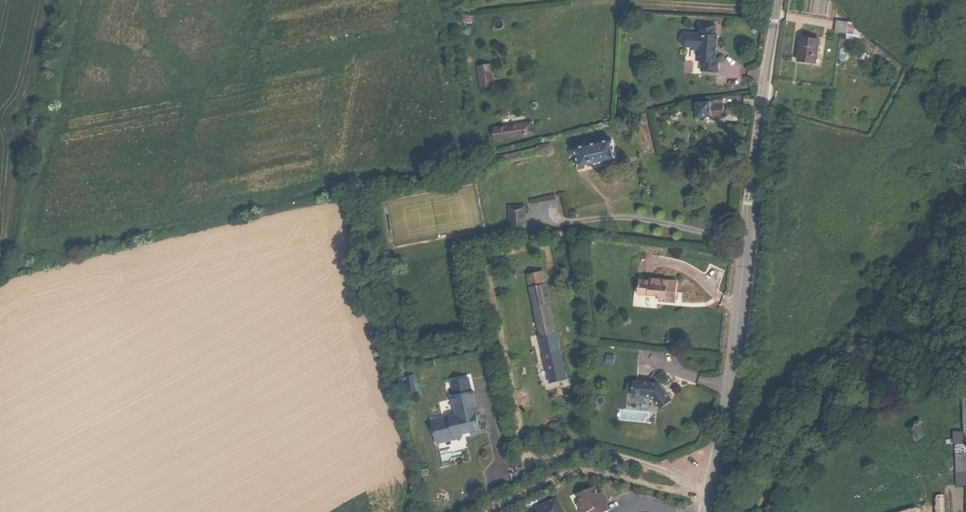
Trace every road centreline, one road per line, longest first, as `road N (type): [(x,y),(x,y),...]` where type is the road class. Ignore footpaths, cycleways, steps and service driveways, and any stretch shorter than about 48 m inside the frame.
road 1 (tertiary): [(712,511),(773,0)]

